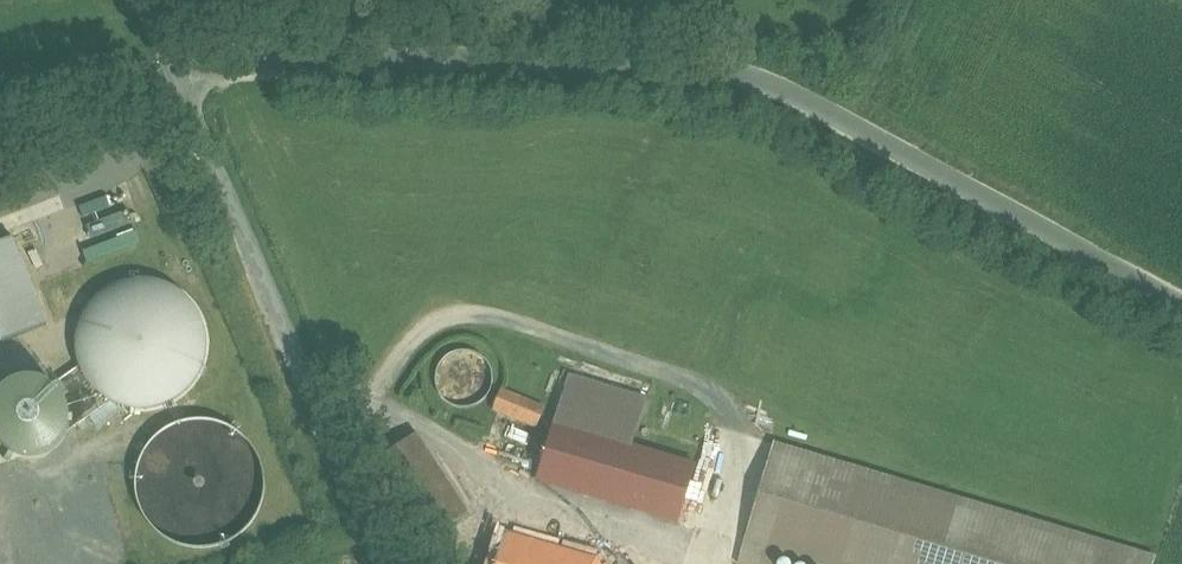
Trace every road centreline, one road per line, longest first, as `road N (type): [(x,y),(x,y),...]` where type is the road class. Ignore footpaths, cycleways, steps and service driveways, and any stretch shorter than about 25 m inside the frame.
road 1 (unclassified): [(1181,304),(757,79),(640,67),(460,65),(175,78)]
road 2 (unclassified): [(394,563),(175,78)]

